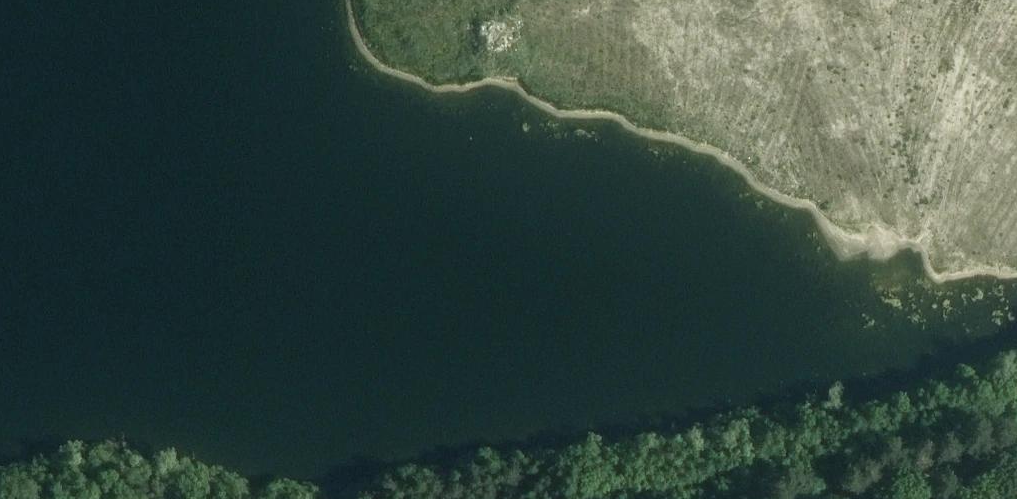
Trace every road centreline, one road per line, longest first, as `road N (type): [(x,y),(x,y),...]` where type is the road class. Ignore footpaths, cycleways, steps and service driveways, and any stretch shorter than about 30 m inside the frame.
road 1 (track): [(1016,441),(794,498)]

